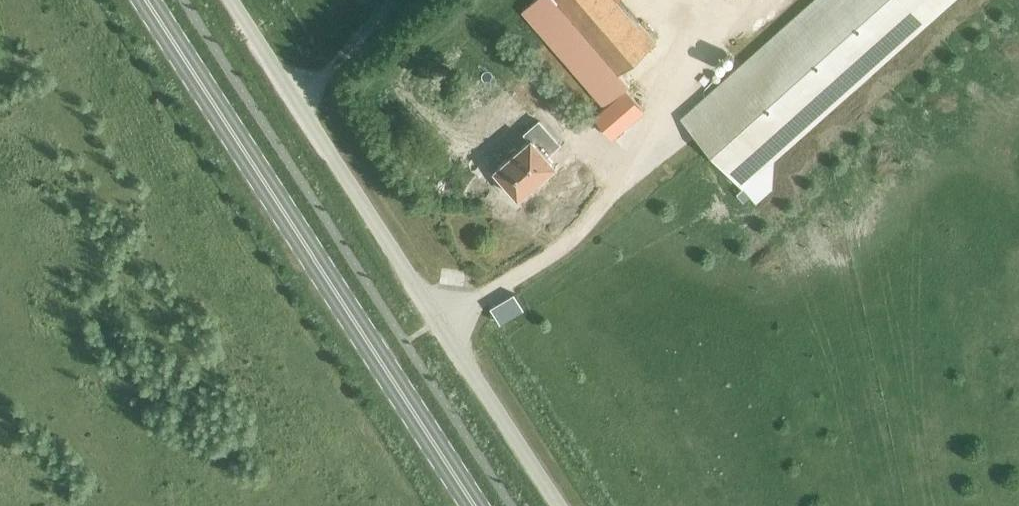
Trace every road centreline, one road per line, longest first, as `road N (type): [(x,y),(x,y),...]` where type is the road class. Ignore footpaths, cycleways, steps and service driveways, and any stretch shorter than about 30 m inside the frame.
road 1 (unclassified): [(560,505),(231,0)]
road 2 (primary): [(474,505),(145,0)]

